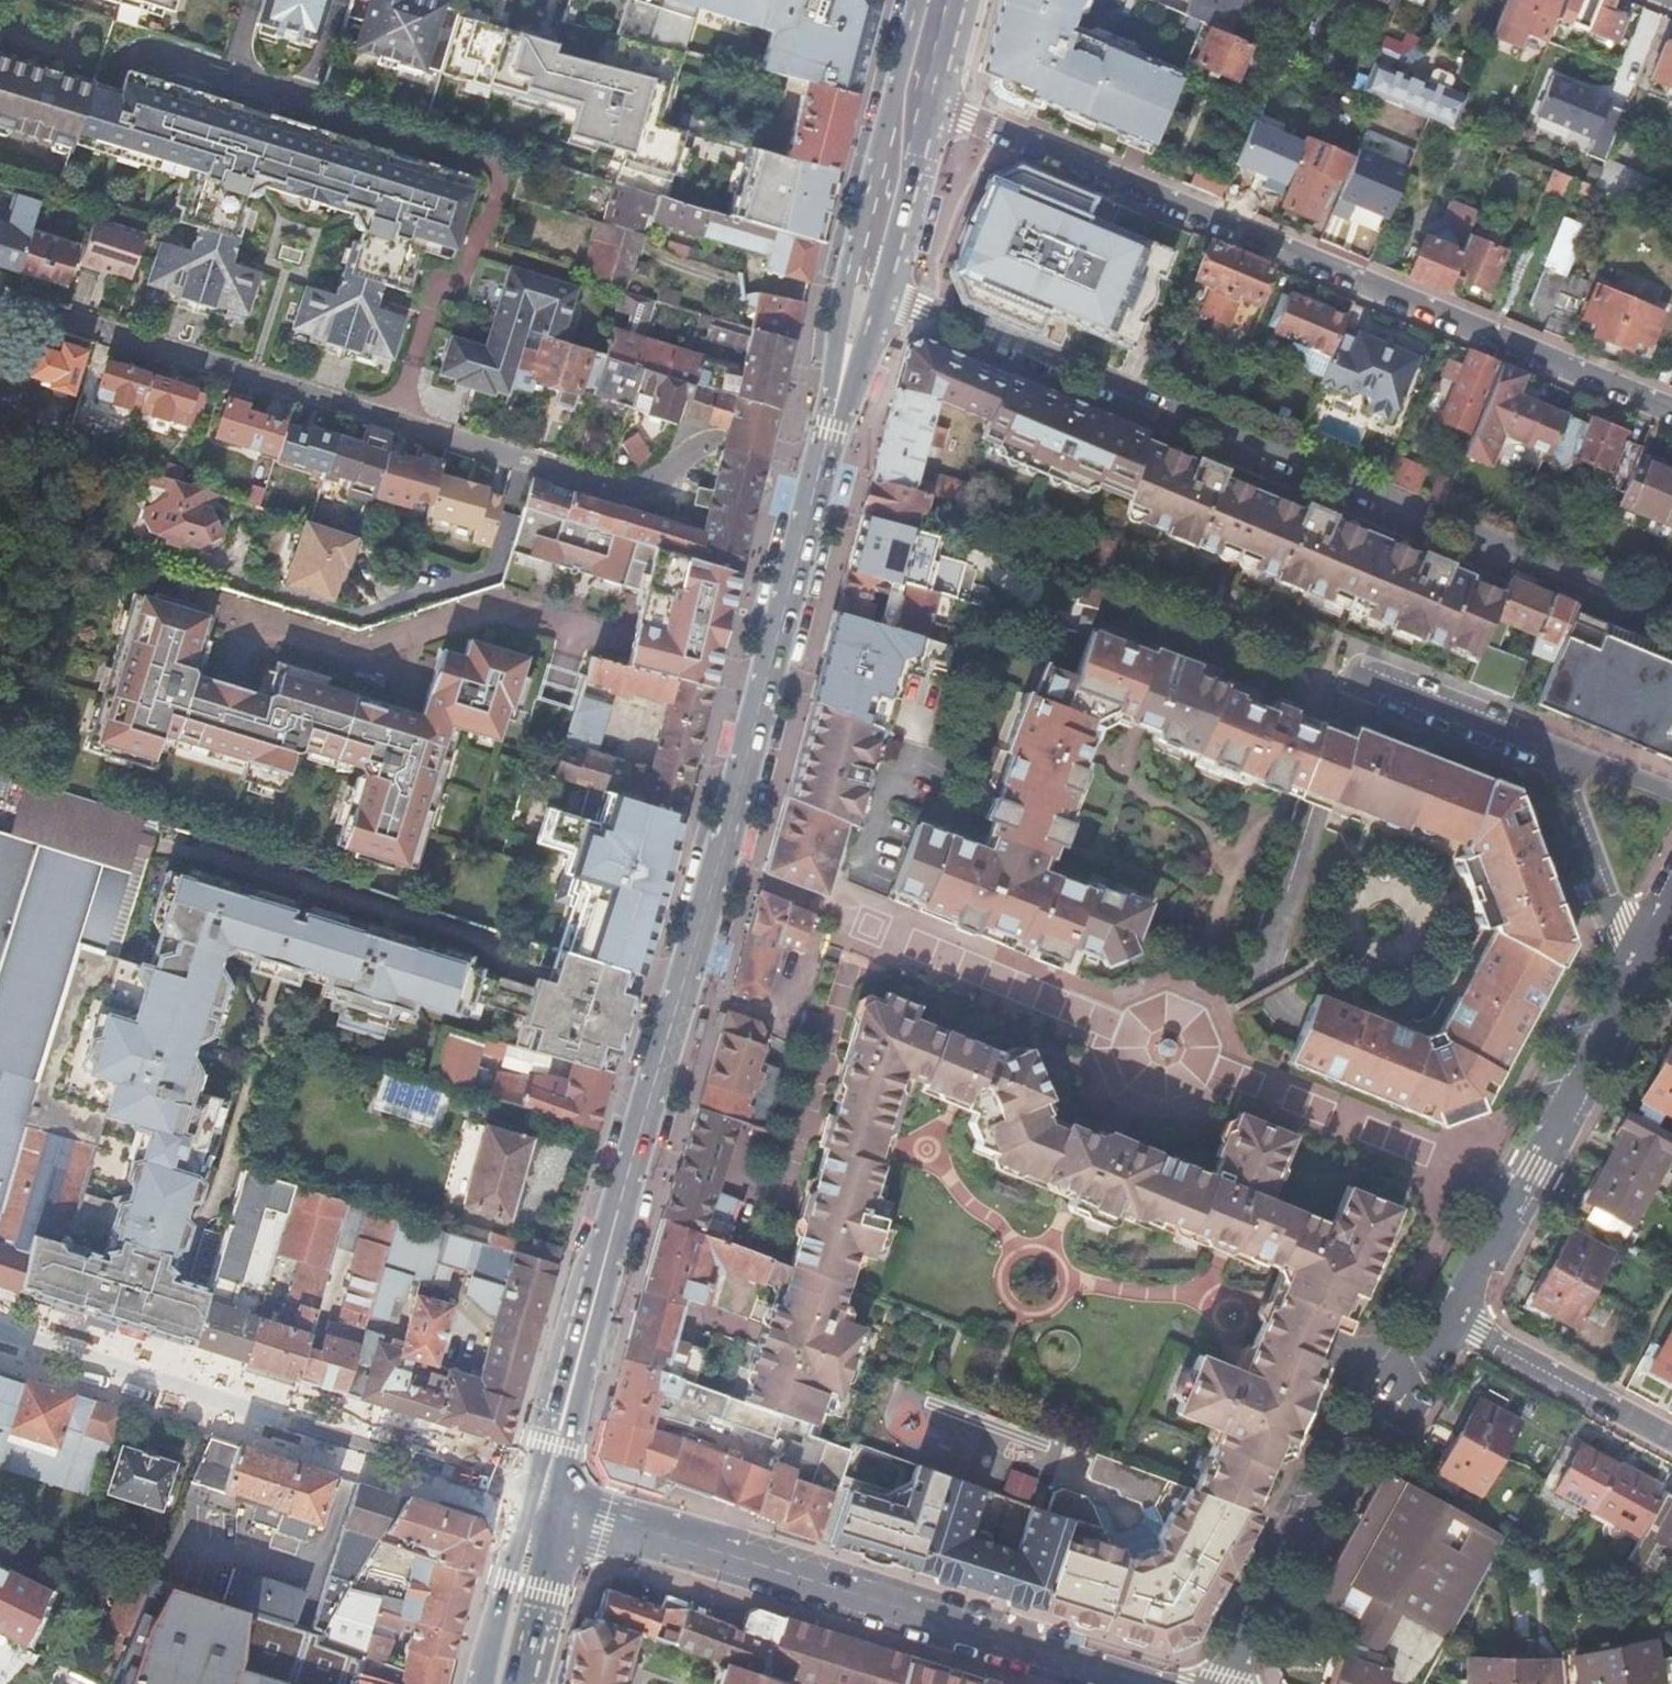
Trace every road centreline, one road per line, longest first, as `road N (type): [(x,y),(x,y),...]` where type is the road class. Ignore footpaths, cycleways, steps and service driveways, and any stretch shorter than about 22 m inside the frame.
road 1 (residential): [(889,292),(1671,615)]
road 2 (primary): [(762,687),(544,1491)]
road 3 (residential): [(1671,412),(932,110)]
road 4 (residential): [(396,424),(438,289),(452,293),(494,206),(497,187),(488,168),(150,56),(129,59),(106,85)]
road 5 (secondary): [(1165,1683),(544,1491)]
road 6 (residential): [(544,1491),(0,1327)]
road 7 (residential): [(762,687),(491,619),(359,654),(232,617)]
road 8 (residential): [(821,466),(713,439),(691,445),(645,480),(602,488),(396,424)]
road 9 (unclassified): [(1455,1317),(1386,1392),(1226,1683)]
road 10 (residential): [(396,424),(0,298)]
road 11 (residential): [(1455,1317),(1648,957)]
road 12 (primary): [(924,0),(859,265)]
road 13 (unclassified): [(1525,740),(1612,929),(1648,957)]
road 14 (residential): [(1671,1435),(1455,1317)]
road 15 (primary): [(821,466),(762,687)]
road 16 (primary): [(544,1491),(513,1564),(483,1683)]
road 17 (primary): [(517,1683),(544,1572),(544,1491)]
road 18 (primary): [(889,292),(932,110)]
road 19 (unclassified): [(1368,680),(1525,740)]
road 20 (unclassified): [(1671,793),(1525,740)]

